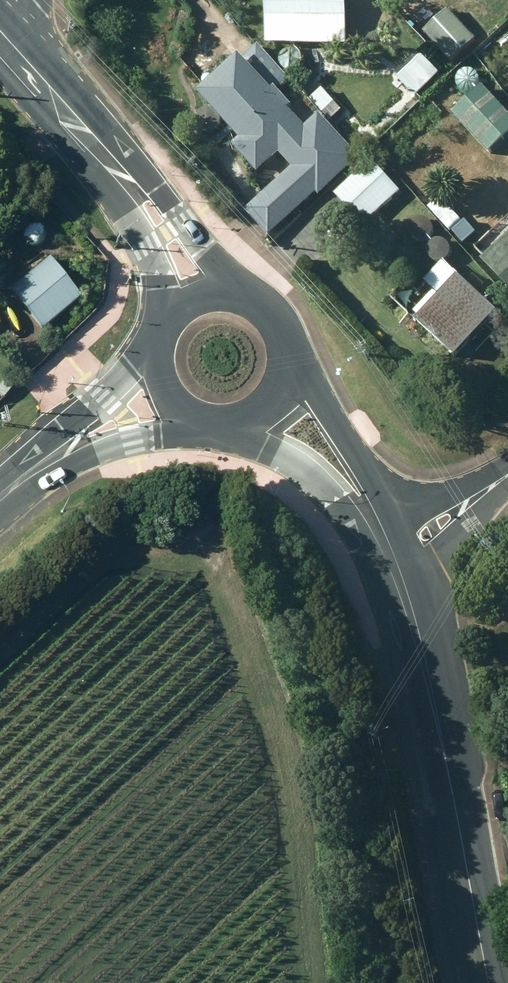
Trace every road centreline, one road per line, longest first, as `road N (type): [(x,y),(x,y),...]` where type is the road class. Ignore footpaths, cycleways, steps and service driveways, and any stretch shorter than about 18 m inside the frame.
road 1 (secondary): [(483,982),(440,727),(389,557)]
road 2 (secondary): [(200,294),(0,32)]
road 3 (secondary): [(173,395),(0,498)]
road 4 (secondary): [(389,557),(359,496),(271,401)]
road 5 (secondary): [(200,294),(235,290),(267,305),(287,334),(288,370),(271,401)]
road 6 (residential): [(389,557),(507,474)]

